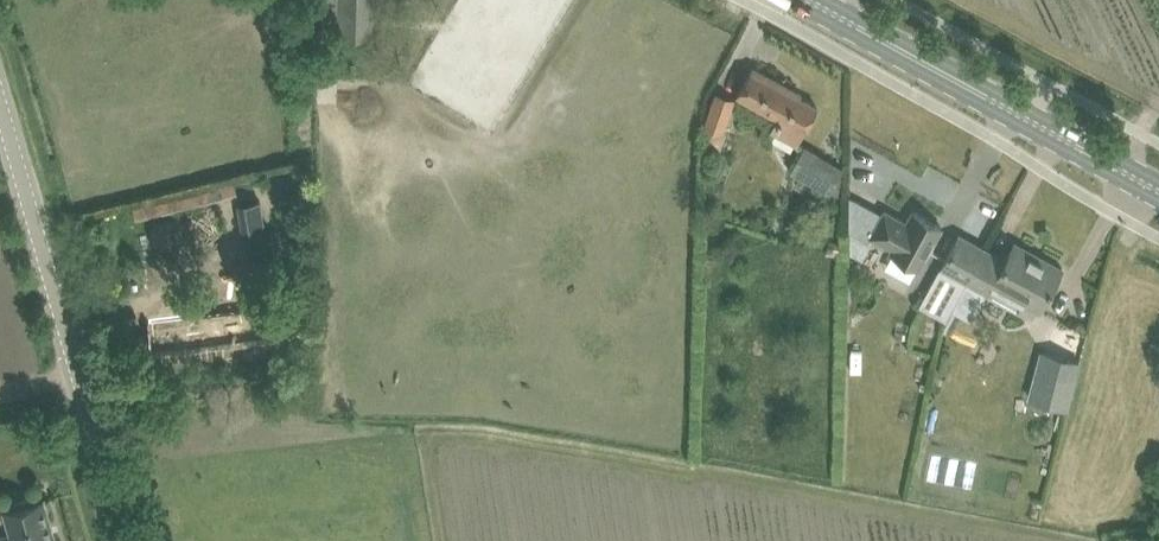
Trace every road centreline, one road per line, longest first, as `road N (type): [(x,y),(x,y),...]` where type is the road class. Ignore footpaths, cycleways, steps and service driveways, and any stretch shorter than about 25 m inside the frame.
road 1 (unclassified): [(124,540),(0,119)]
road 2 (primary): [(1158,192),(809,0)]

